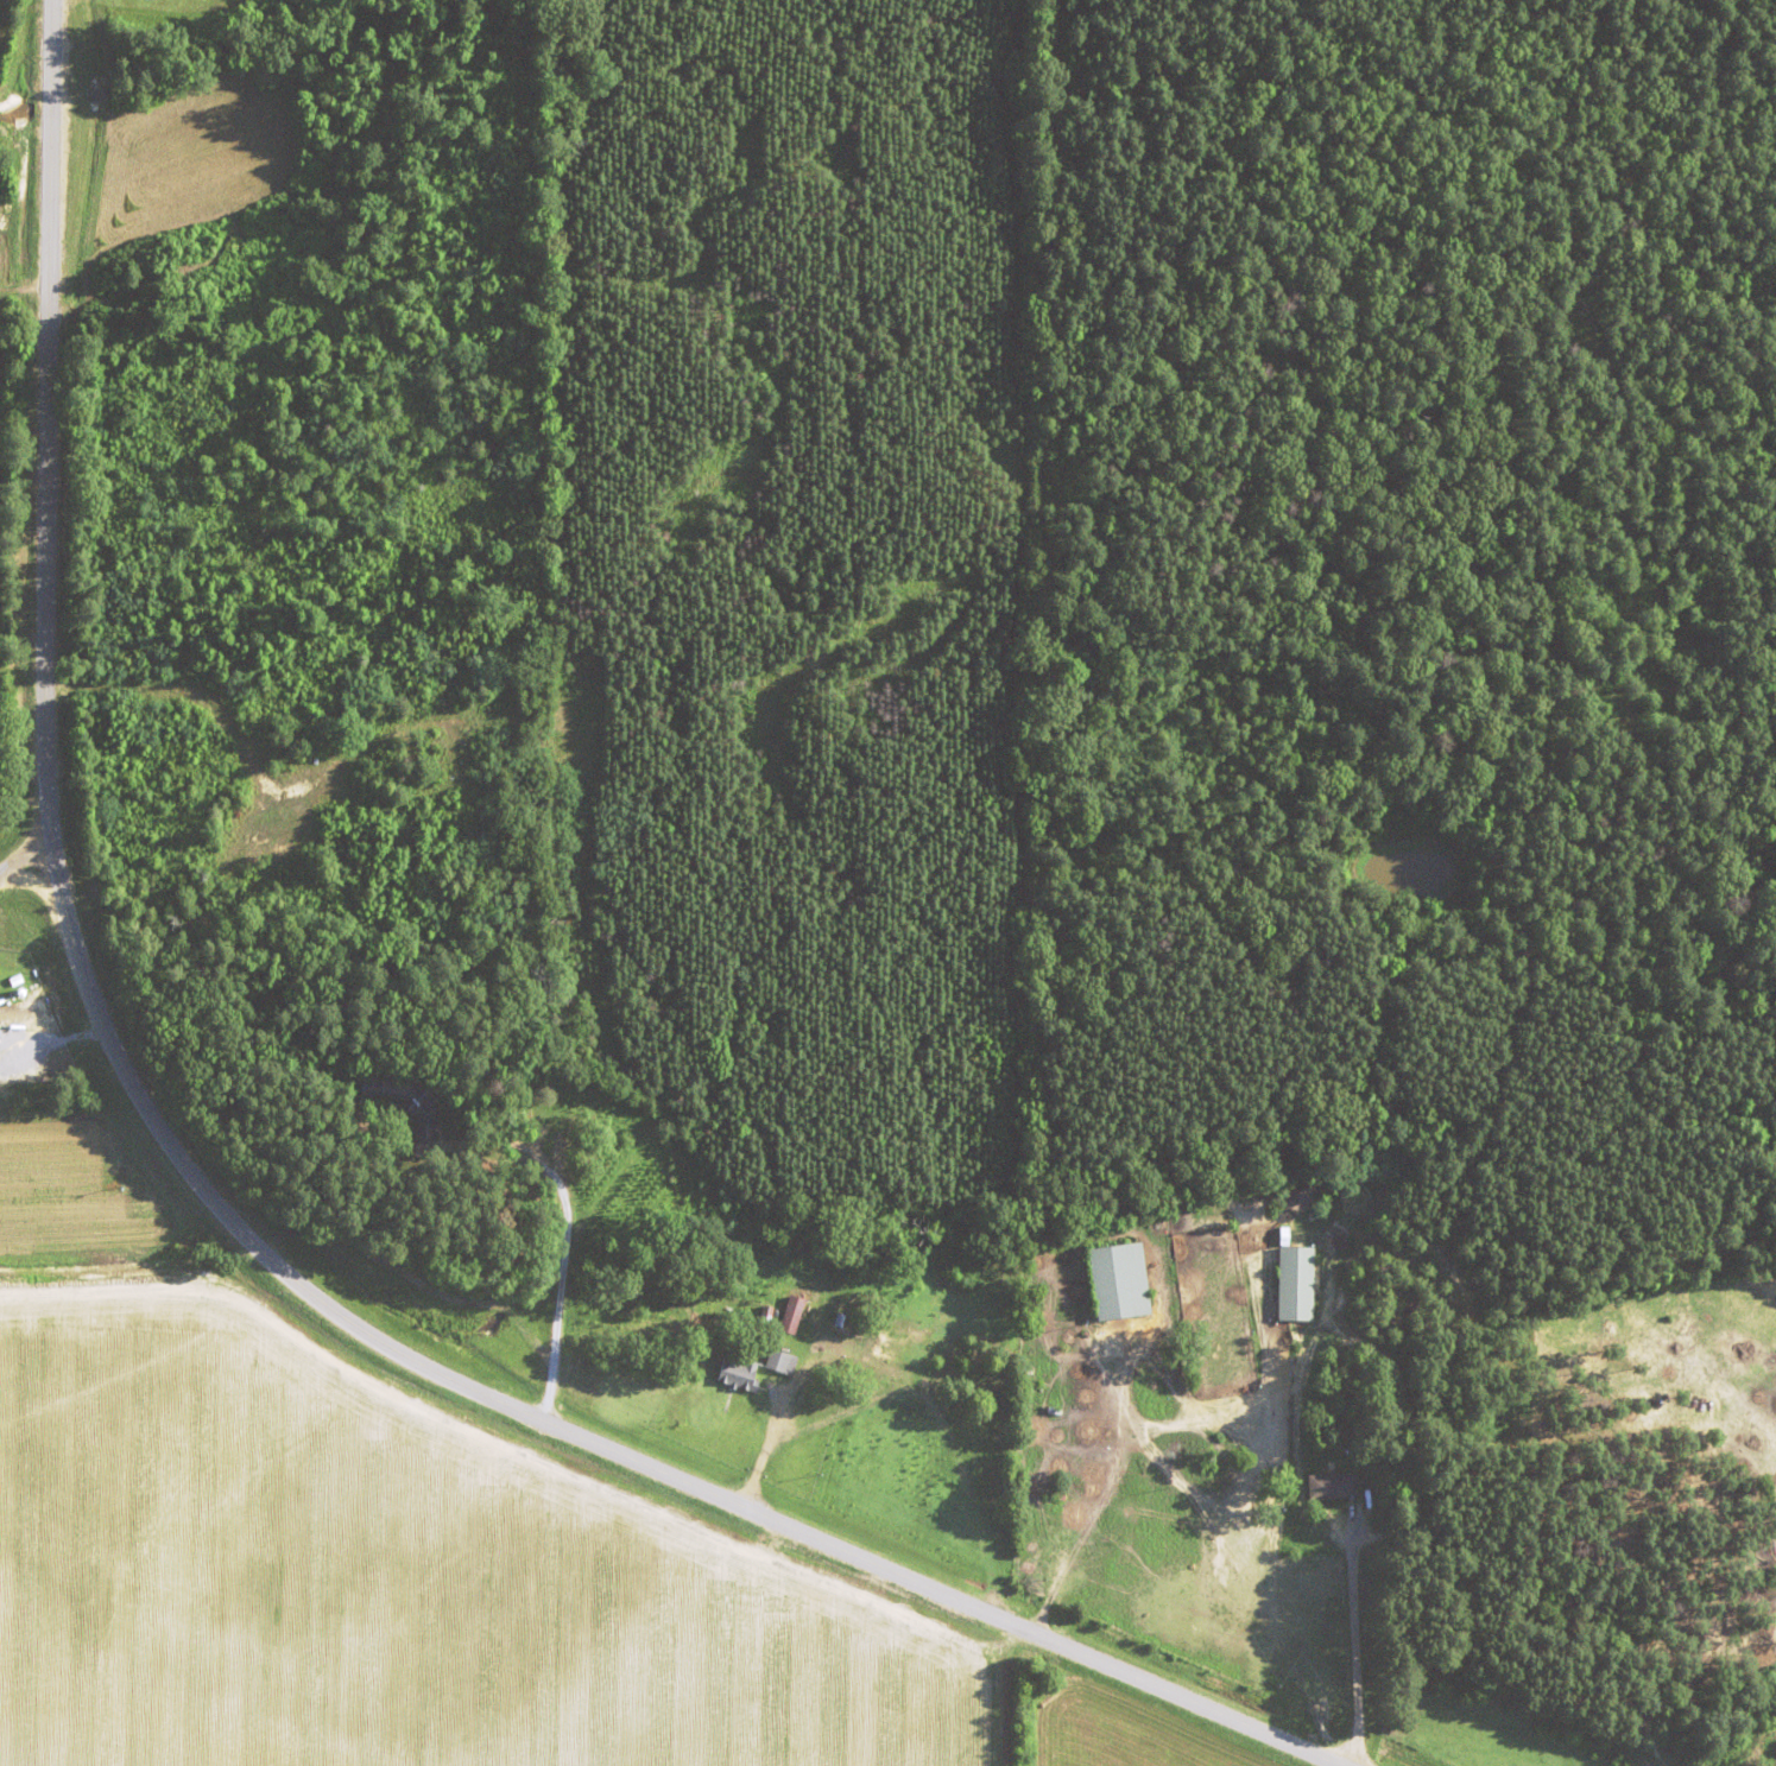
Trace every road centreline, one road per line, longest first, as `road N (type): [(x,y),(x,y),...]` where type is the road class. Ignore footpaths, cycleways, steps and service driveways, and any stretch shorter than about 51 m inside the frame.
road 1 (secondary): [(50,0),(39,711),(46,850),(89,1005),(171,1153),(282,1272),(358,1330),(444,1376),(1342,1765)]

